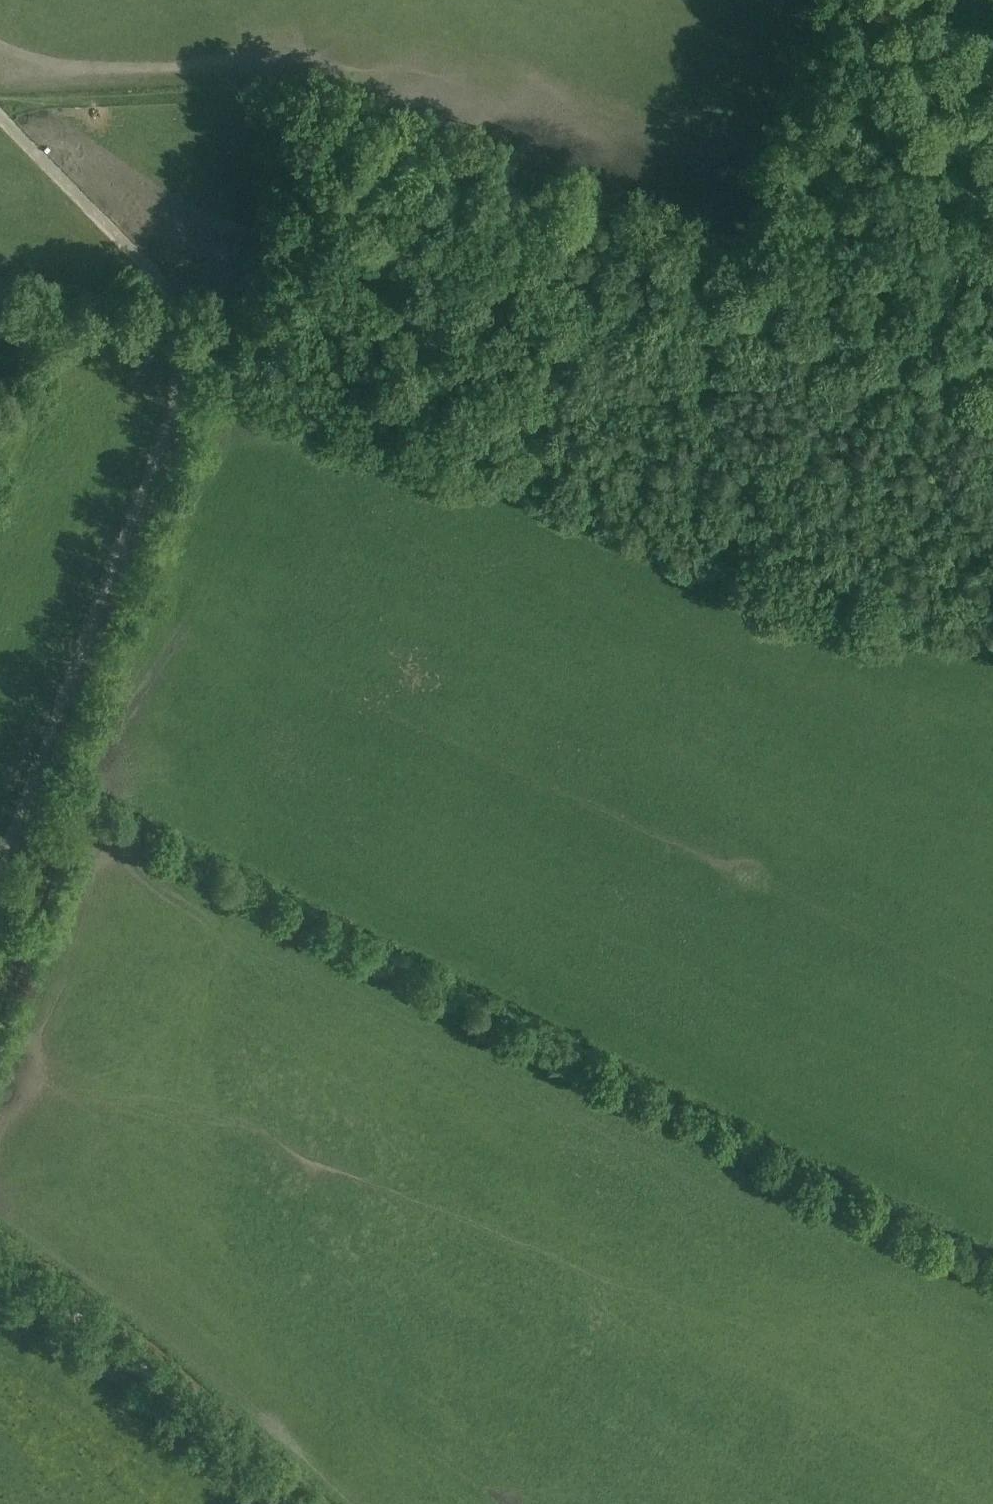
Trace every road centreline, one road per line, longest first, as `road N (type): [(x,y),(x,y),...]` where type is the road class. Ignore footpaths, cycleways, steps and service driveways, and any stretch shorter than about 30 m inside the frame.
road 1 (track): [(0,873),(178,422),(166,285),(0,115)]
road 2 (track): [(298,1503),(126,1350),(0,1253)]
road 3 (track): [(0,1010),(83,797),(40,775)]

